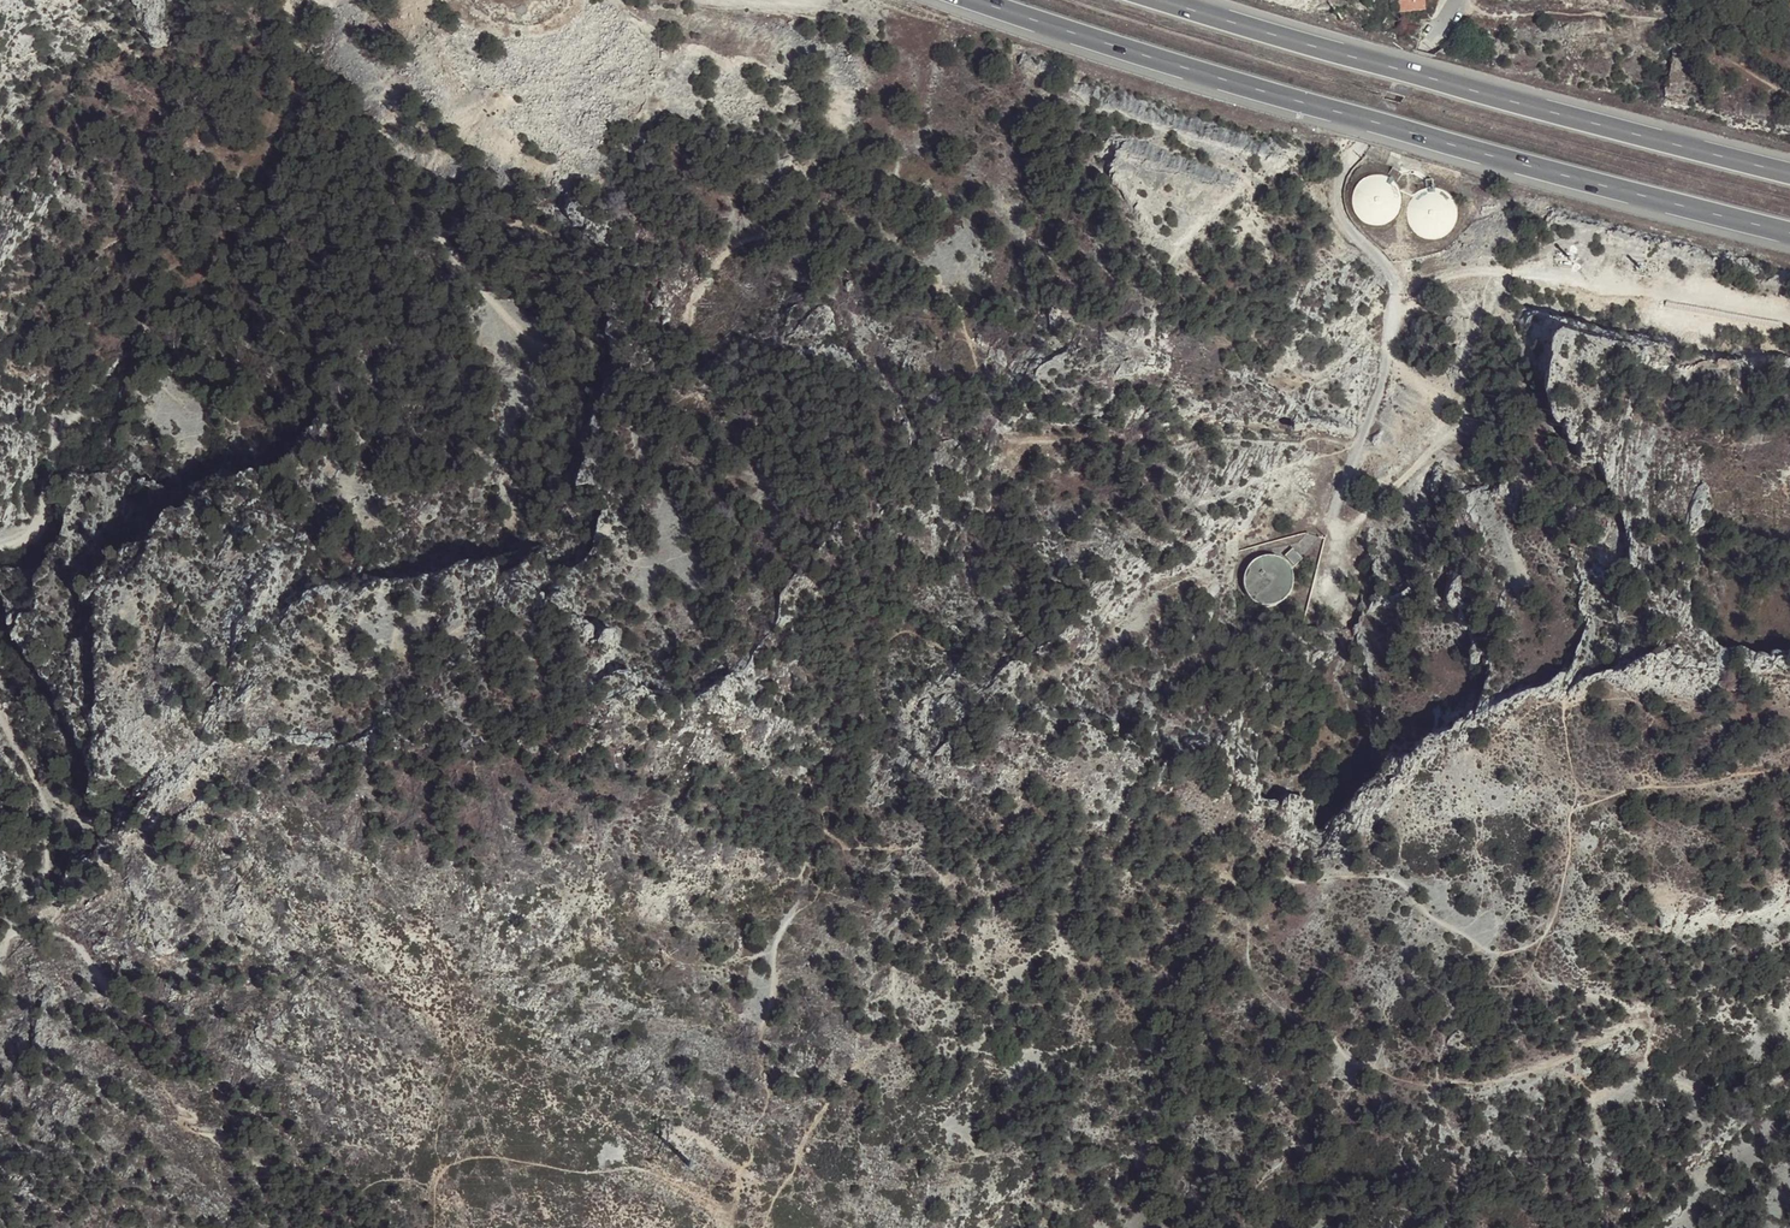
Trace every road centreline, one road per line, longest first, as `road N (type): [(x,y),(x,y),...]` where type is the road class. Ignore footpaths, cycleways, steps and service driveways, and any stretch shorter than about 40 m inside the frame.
road 1 (motorway): [(981,0),(1237,84),(1789,232)]
road 2 (motorway): [(1789,173),(1161,0)]
road 3 (track): [(287,0),(354,138),(526,334),(573,332)]
road 4 (track): [(1394,312),(1452,275),(1487,270),(1705,298),(1789,317)]
road 5 (track): [(1335,530),(1365,515),(1474,413)]

